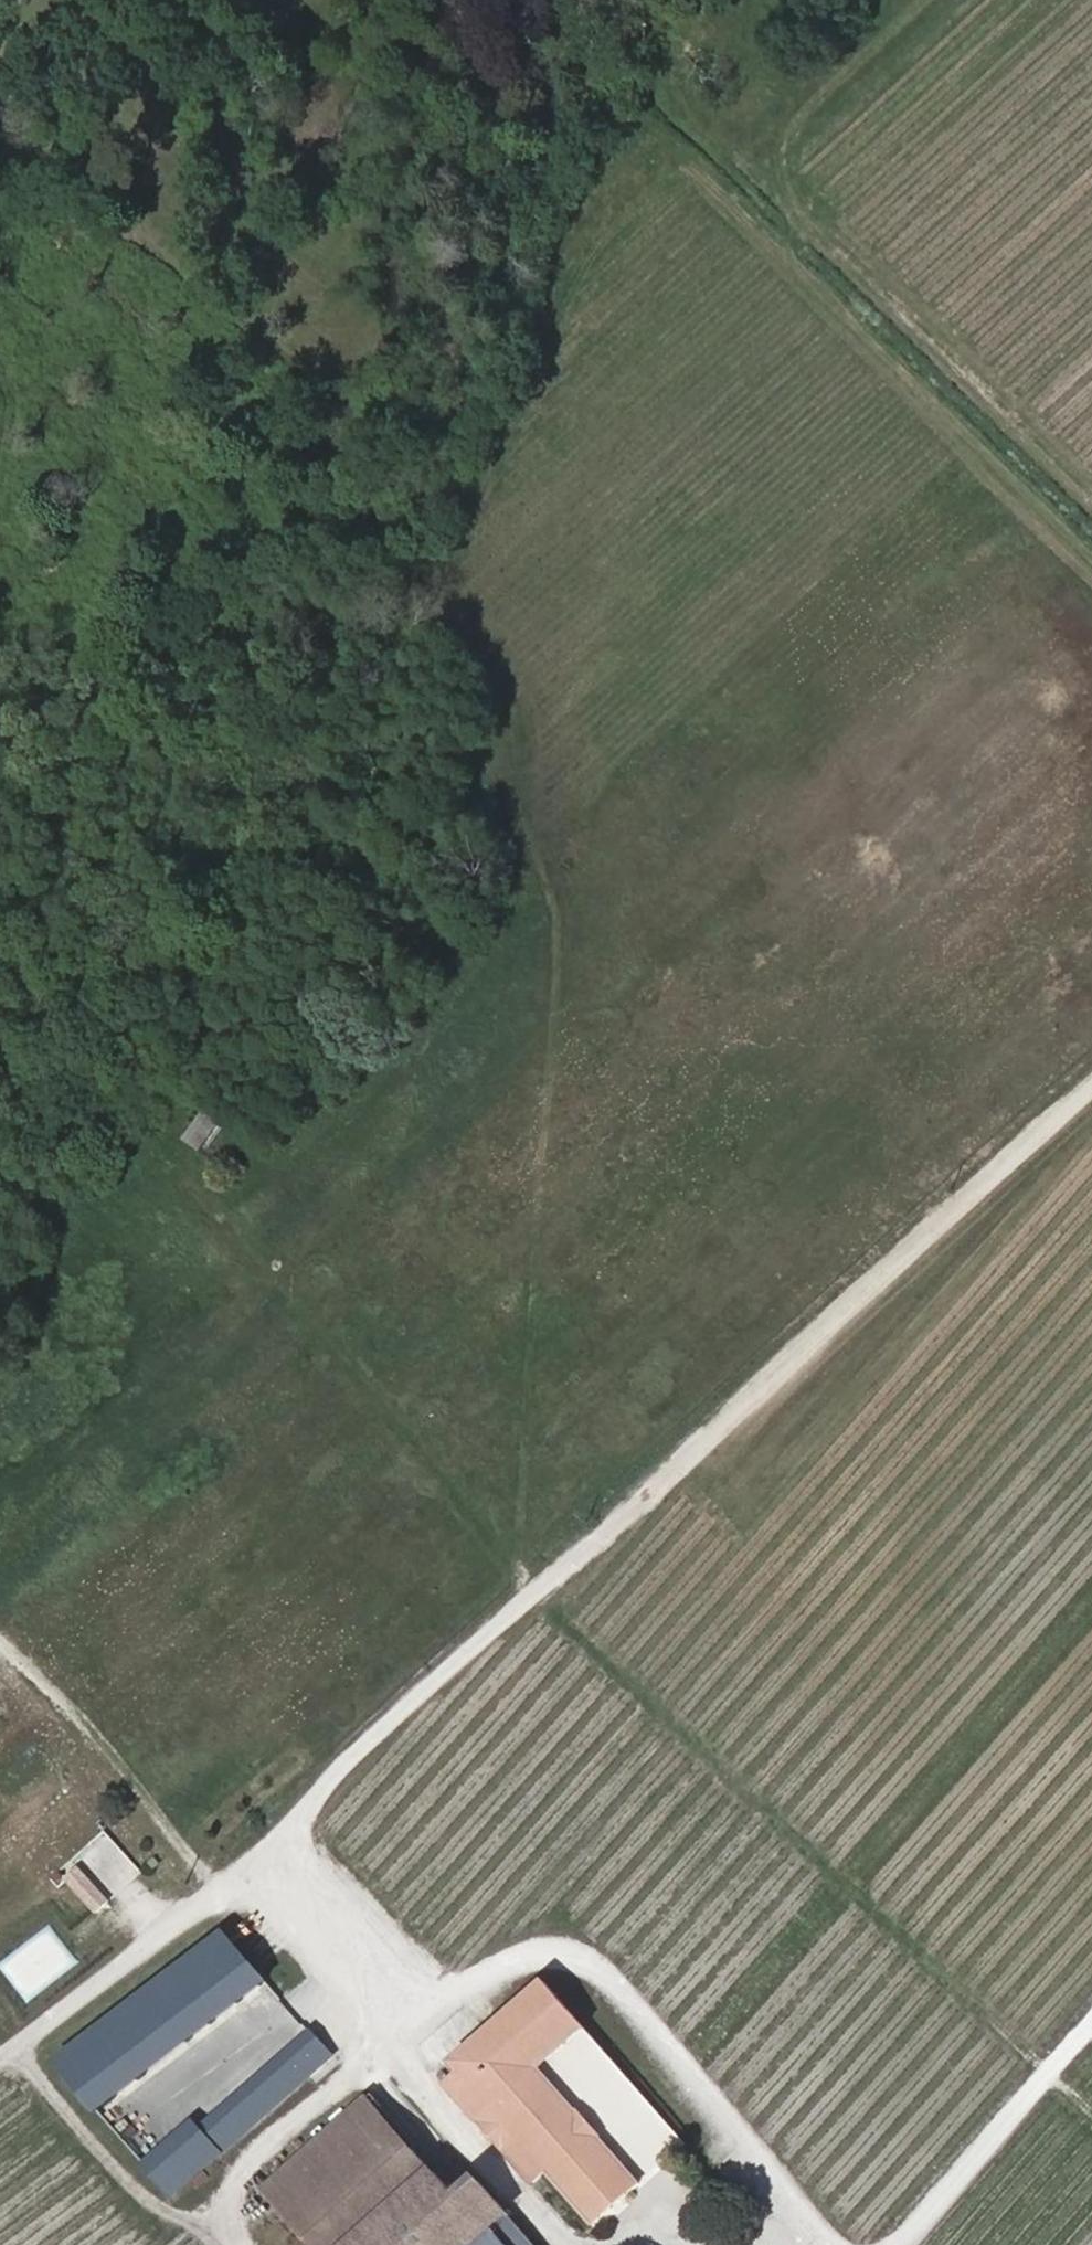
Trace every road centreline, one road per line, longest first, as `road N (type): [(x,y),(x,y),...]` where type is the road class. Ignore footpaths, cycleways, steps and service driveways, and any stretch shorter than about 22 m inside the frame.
road 1 (track): [(1091,1084),(419,1694),(227,1883),(0,2059)]
road 2 (track): [(530,1595),(1091,2121)]

